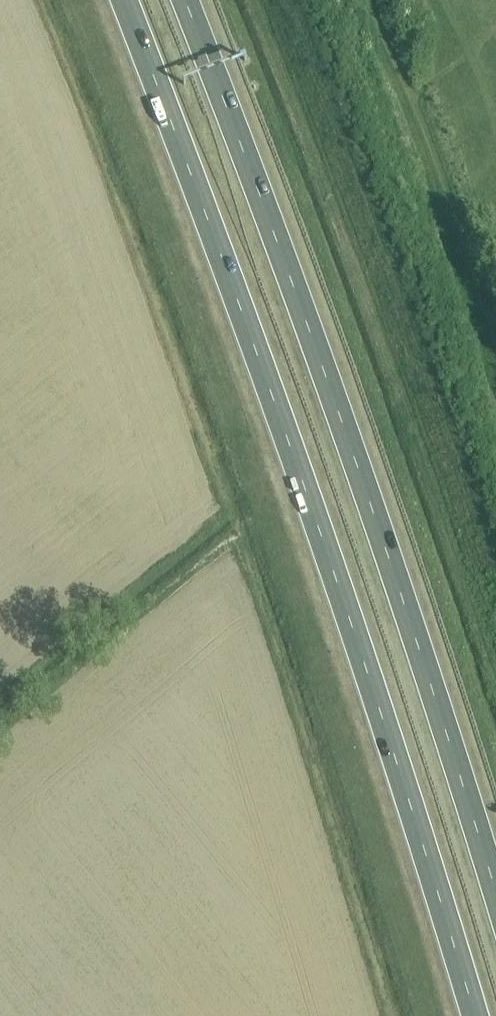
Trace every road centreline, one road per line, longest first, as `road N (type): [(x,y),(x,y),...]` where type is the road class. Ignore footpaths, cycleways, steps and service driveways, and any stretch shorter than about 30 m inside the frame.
road 1 (trunk): [(123,0),(312,513),(475,1015)]
road 2 (trunk): [(495,899),(371,502),(183,0)]
road 3 (track): [(451,0),(495,118)]

